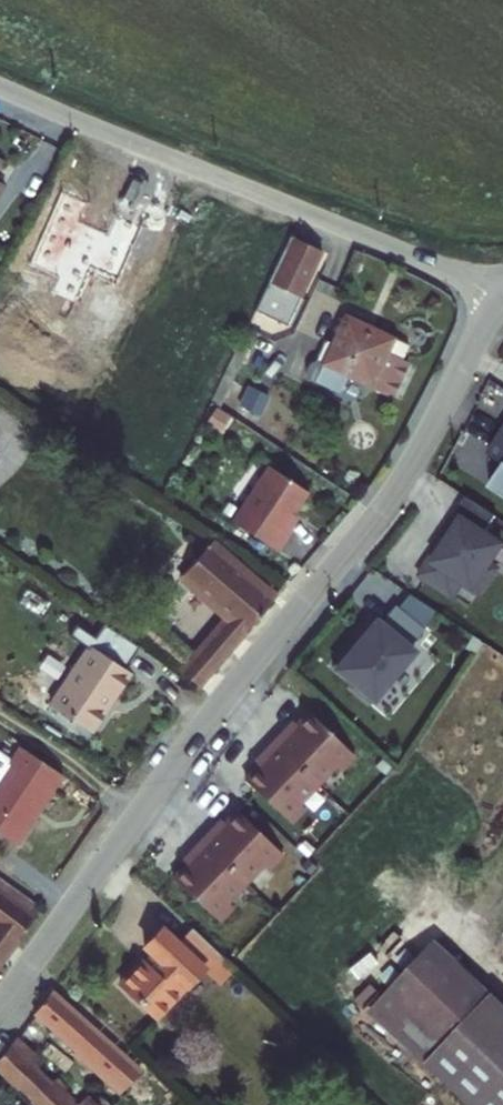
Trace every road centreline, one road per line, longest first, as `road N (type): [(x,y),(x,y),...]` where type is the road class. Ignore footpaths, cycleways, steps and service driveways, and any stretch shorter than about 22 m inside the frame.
road 1 (residential): [(0,1007),(170,772),(388,499),(502,299)]
road 2 (residential): [(0,86),(453,270),(502,299)]

